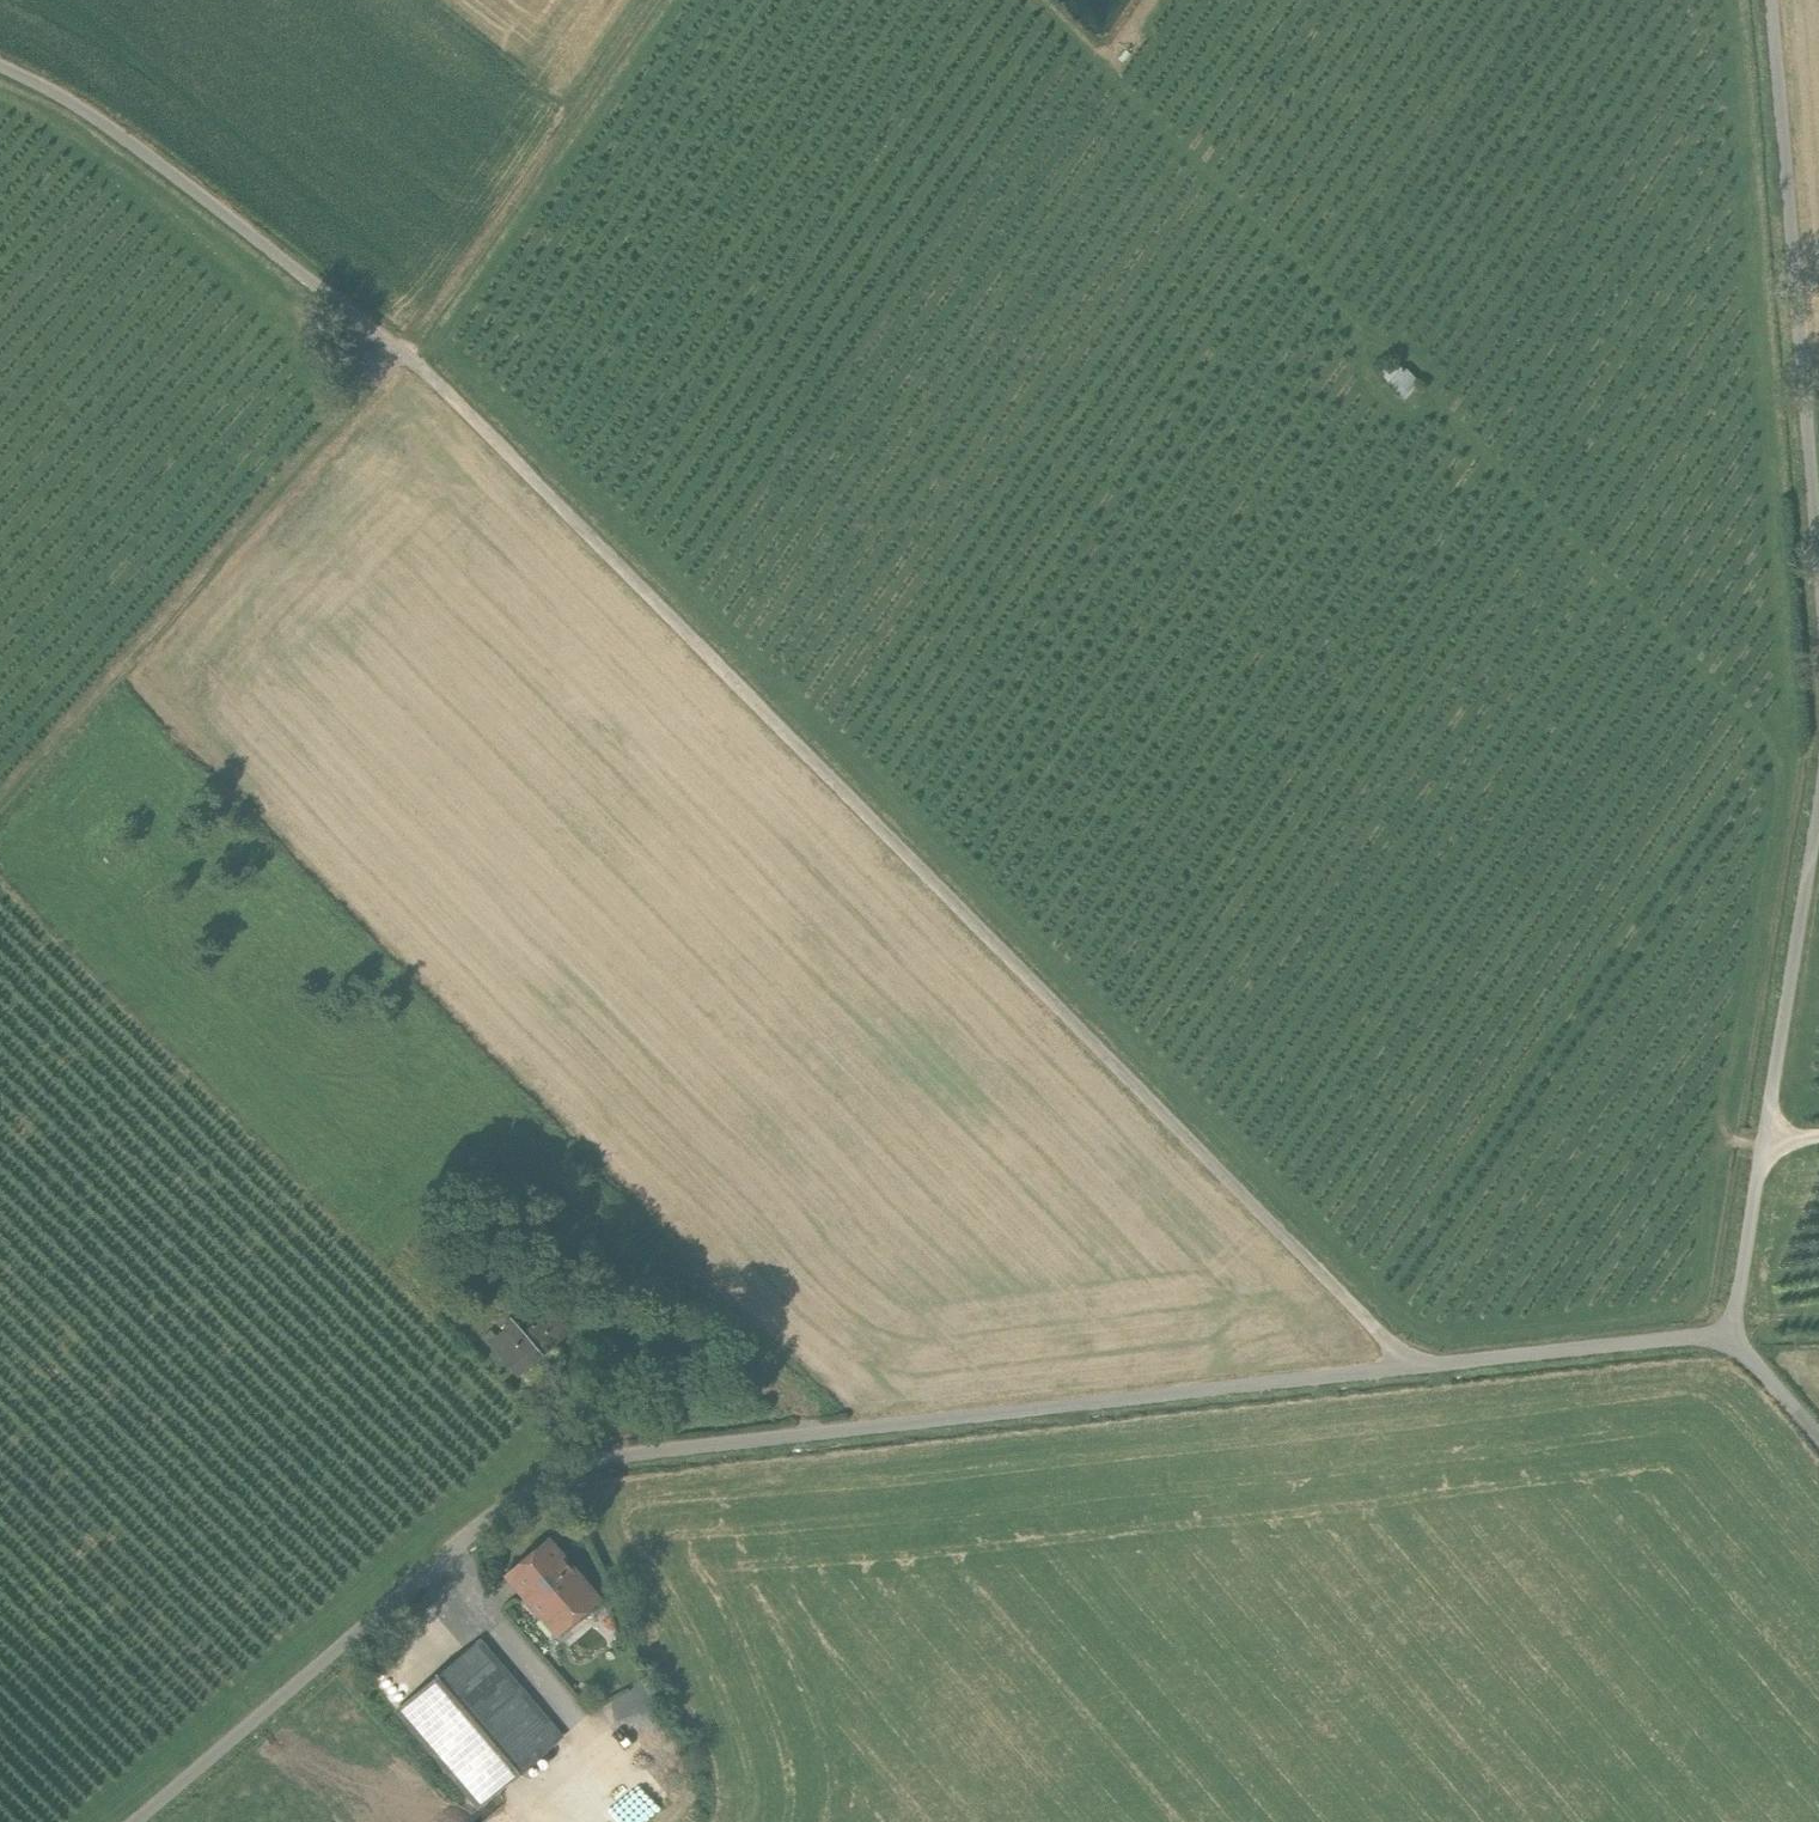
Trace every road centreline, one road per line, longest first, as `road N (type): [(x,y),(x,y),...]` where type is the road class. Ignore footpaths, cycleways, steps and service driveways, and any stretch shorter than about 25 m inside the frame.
road 1 (track): [(404,353),(1408,1366)]
road 2 (track): [(131,1821),(540,1484),(589,1462),(1408,1366)]
road 3 (track): [(404,353),(0,805)]
road 4 (track): [(1730,1334),(1818,771)]
road 5 (track): [(1818,564),(1772,0)]
road 6 (track): [(0,65),(84,109),(404,353)]
road 7 (track): [(652,0),(404,353)]
road 8 (track): [(1408,1366),(1730,1334)]
road 9 (track): [(1730,1334),(1818,1441)]

